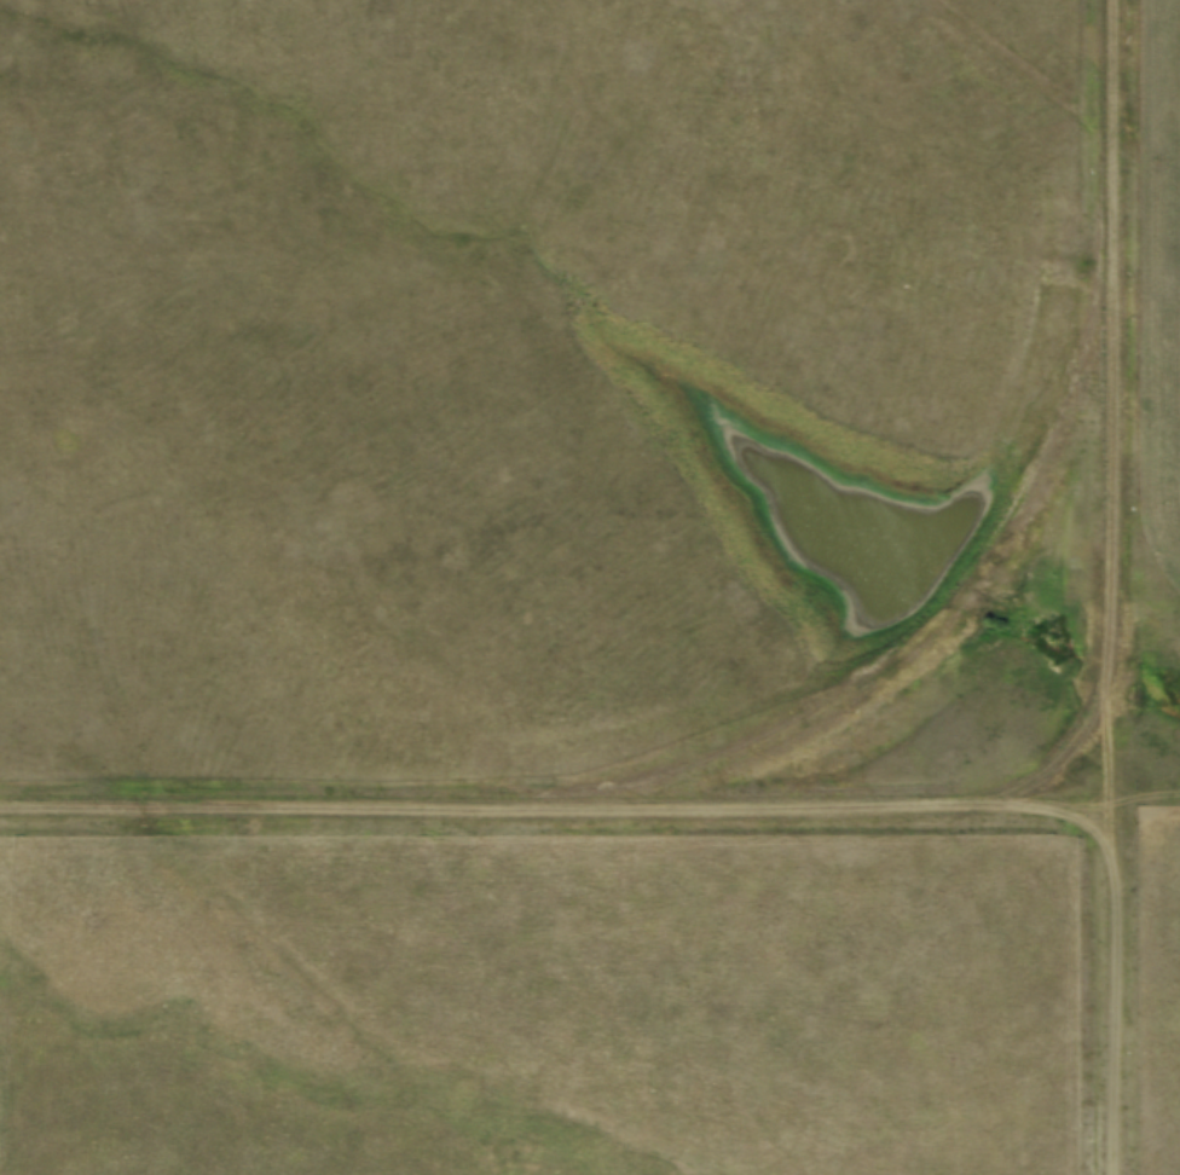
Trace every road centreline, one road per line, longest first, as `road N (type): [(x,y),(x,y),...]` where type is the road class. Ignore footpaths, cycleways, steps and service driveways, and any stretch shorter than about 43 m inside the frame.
road 1 (track): [(1114,1174),(1105,809),(1111,0)]
road 2 (residential): [(0,808),(623,820),(1105,809)]

